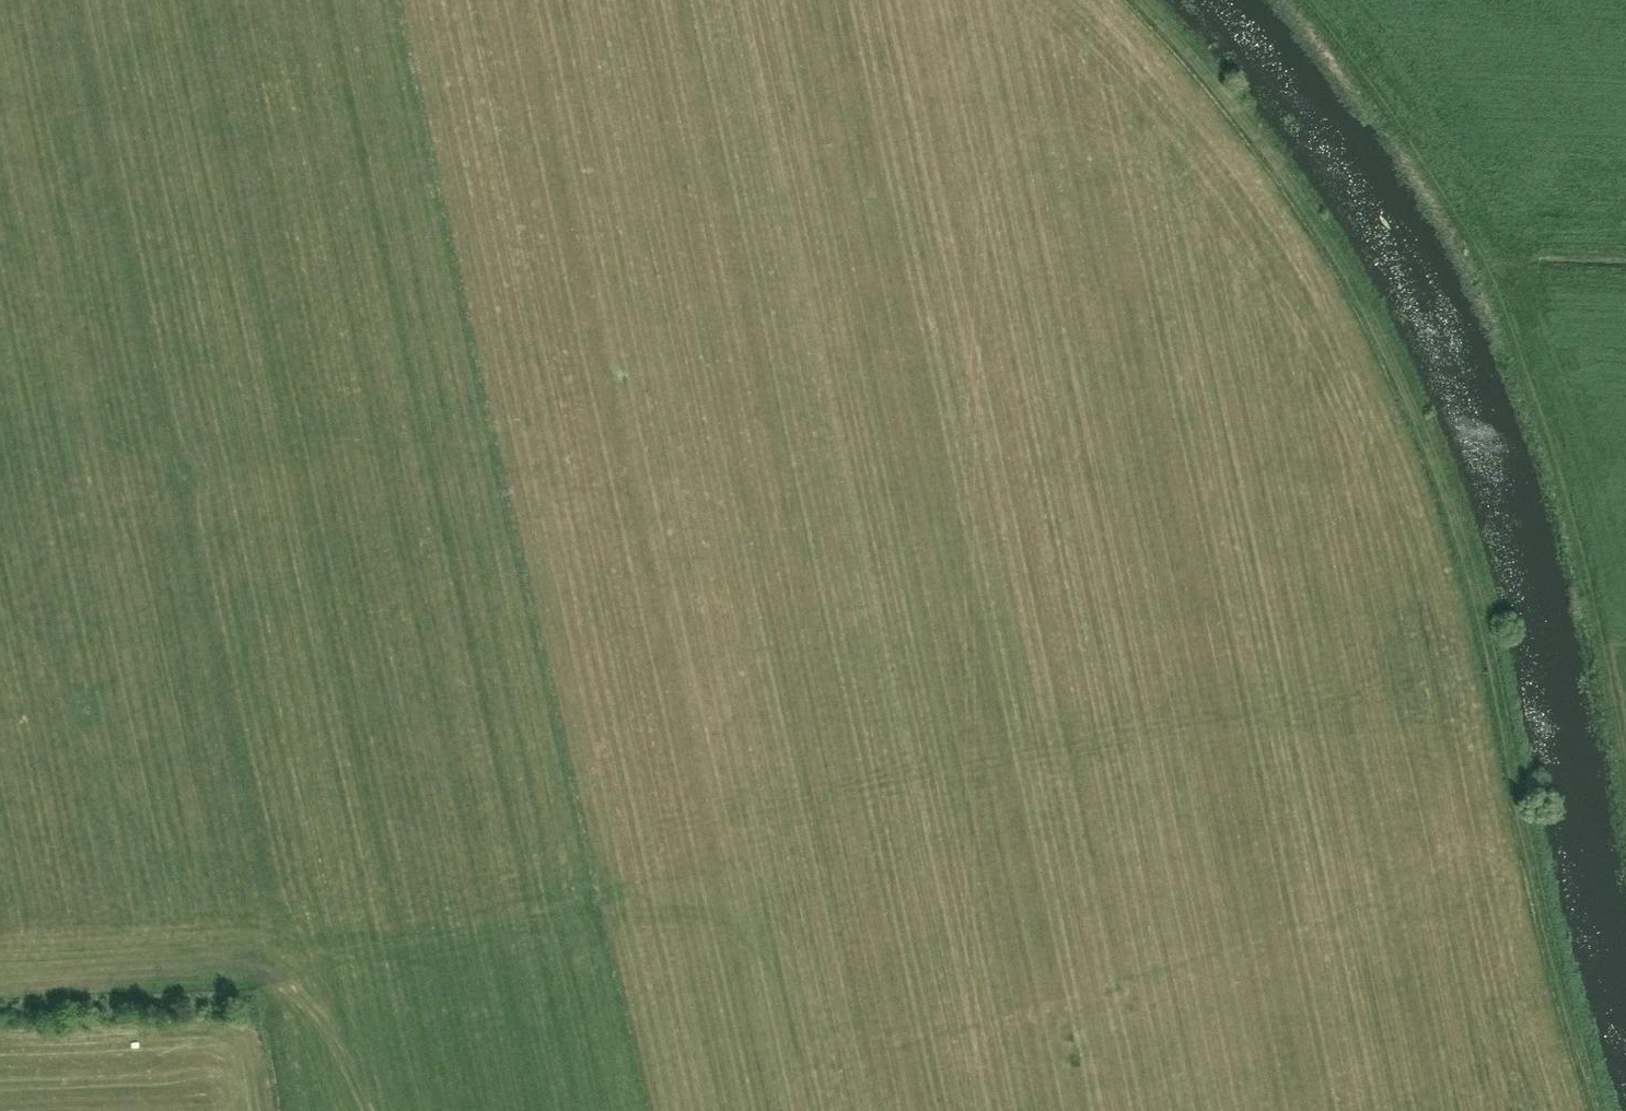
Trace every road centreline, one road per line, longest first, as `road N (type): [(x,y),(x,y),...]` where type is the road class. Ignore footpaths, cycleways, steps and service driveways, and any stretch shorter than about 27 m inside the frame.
road 1 (track): [(1606,1110),(1545,901),(1475,558),(1423,417),(1367,295),(1279,149),(1151,0)]

